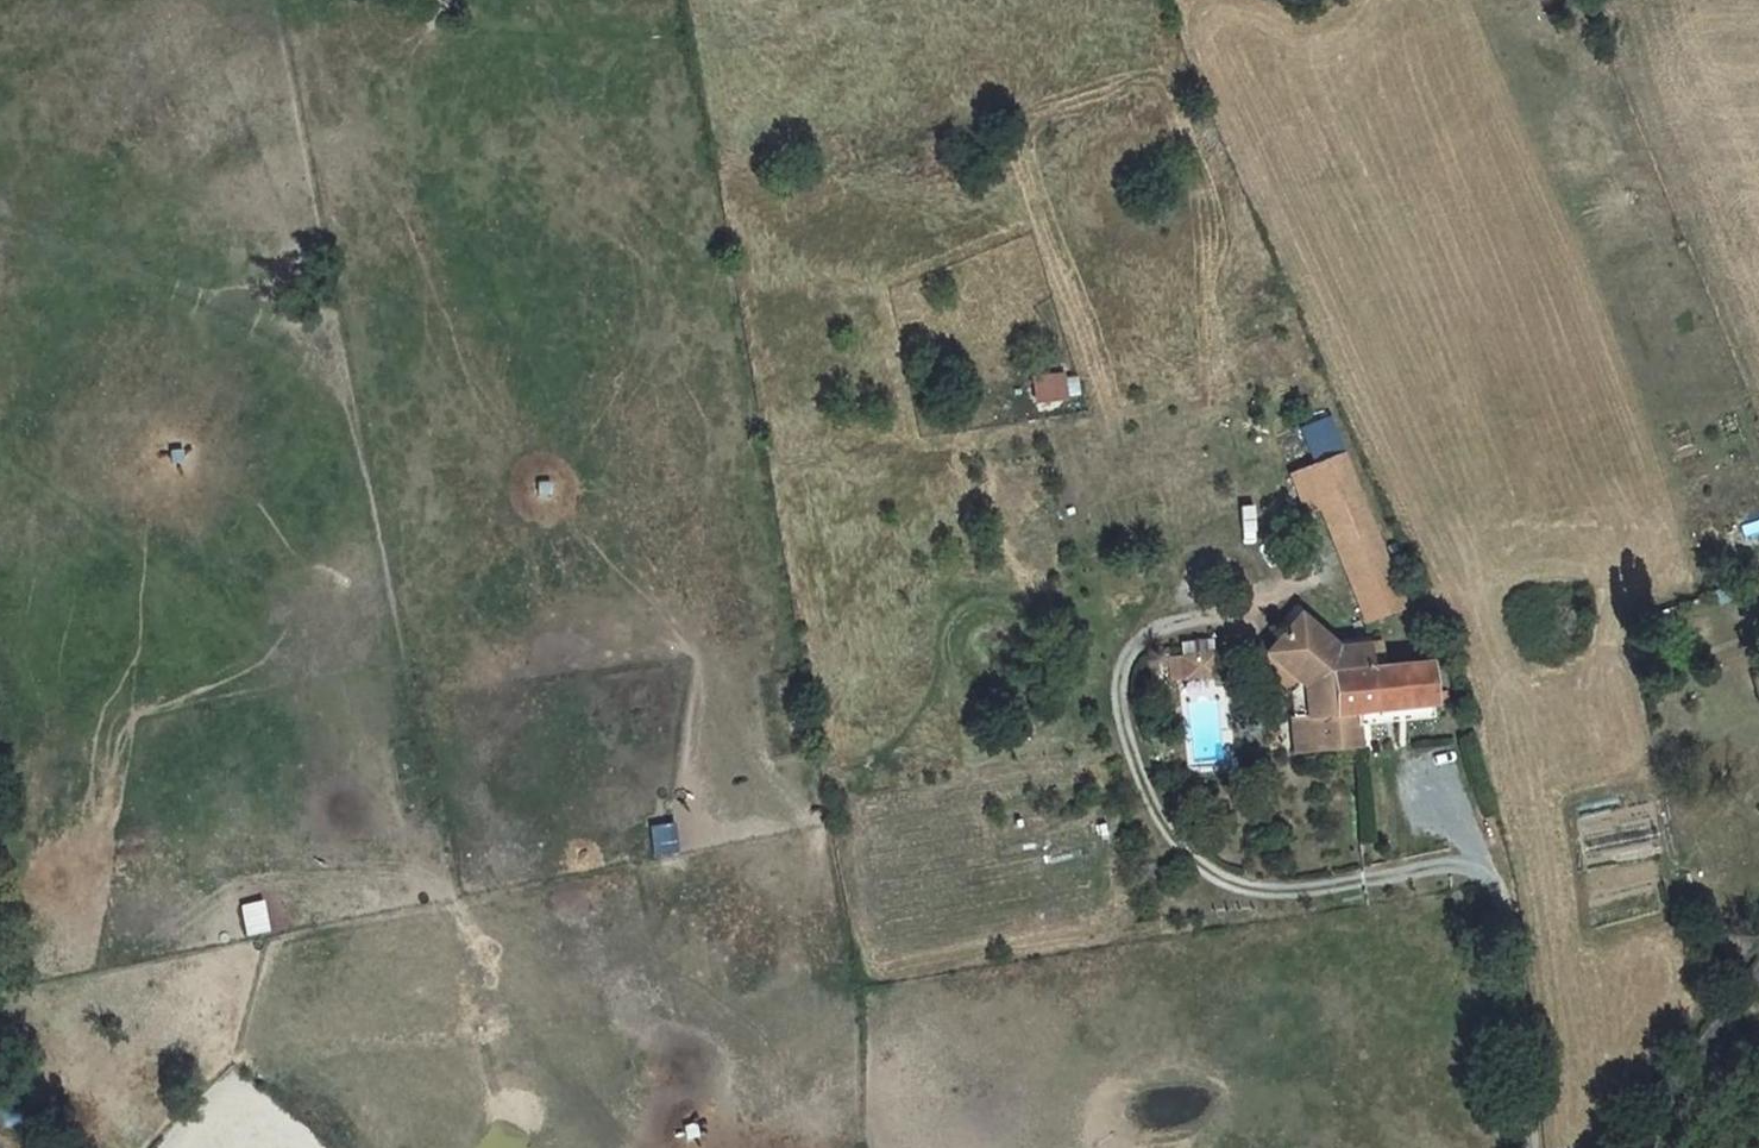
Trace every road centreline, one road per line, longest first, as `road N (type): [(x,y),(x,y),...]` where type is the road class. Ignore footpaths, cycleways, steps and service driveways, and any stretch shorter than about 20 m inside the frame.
road 1 (unclassified): [(1641,1147),(1758,991)]

